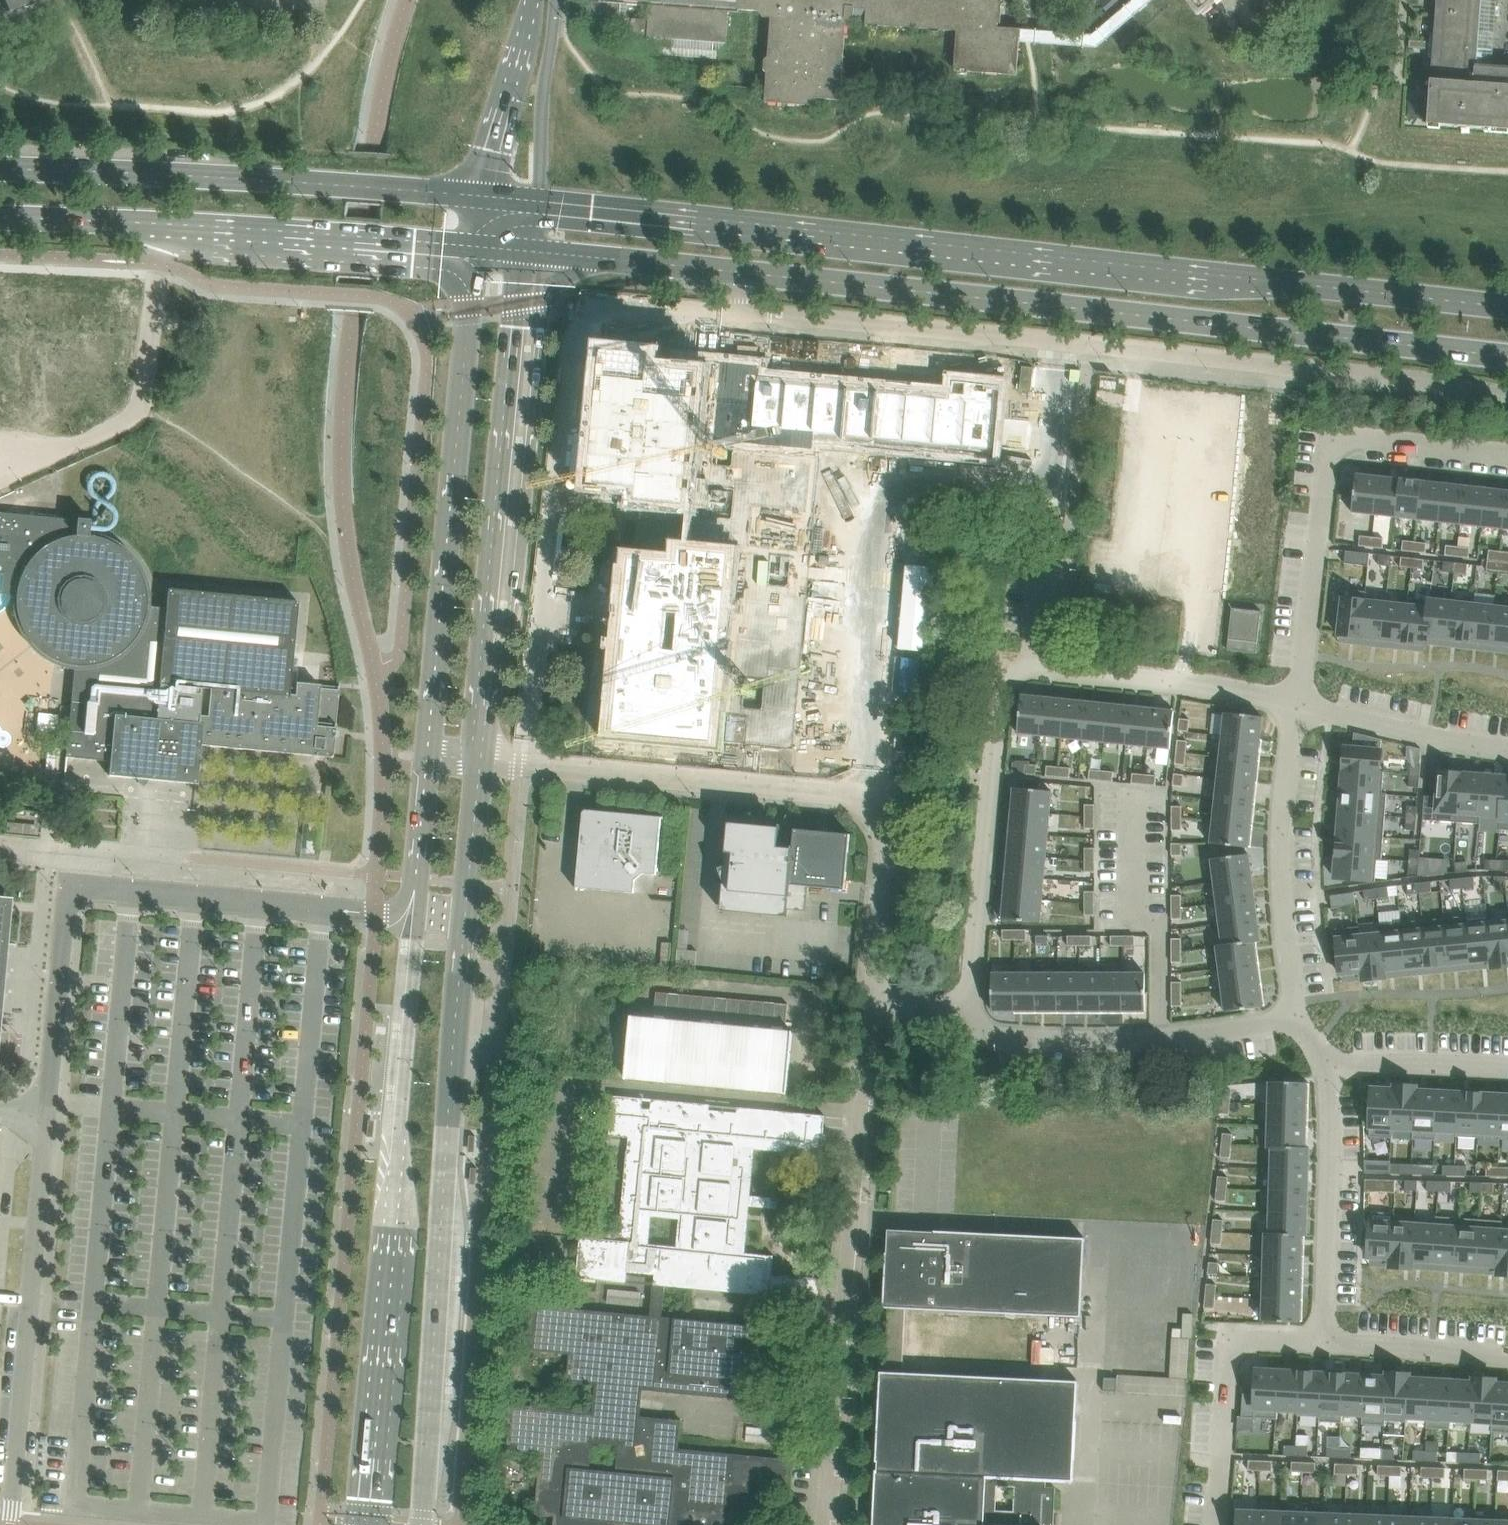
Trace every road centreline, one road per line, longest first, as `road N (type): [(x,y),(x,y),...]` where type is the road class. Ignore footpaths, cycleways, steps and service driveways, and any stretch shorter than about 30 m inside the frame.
road 1 (secondary): [(1507,308),(541,204)]
road 2 (secondary): [(729,270),(1507,357)]
road 3 (unclassified): [(751,311),(1507,394)]
road 4 (residential): [(1298,705),(1180,681),(1008,661),(970,1010)]
road 5 (tertiary): [(412,916),(363,1524)]
road 6 (tertiary): [(422,1524),(464,920)]
road 7 (unclassified): [(480,760),(854,800),(873,822),(863,1002)]
road 8 (unclassified): [(412,916),(75,892),(47,1119)]
road 9 (unclassified): [(863,1002),(823,1524)]
road 10 (tertiary): [(480,760),(533,251)]
road 11 (tertiary): [(473,245),(427,754)]
road 12 (secondary): [(479,196),(0,170)]
road 13 (residential): [(1507,457),(1328,439),(1298,705)]
road 14 (residential): [(11,1524),(47,1119)]
road 15 (unclassified): [(0,460),(77,443),(136,415),(168,224)]
road 16 (residential): [(970,1010),(984,1033),(1094,1038),(1260,1023),(1287,1004)]
road 17 (secondary): [(168,224),(473,245)]
road 18 (residential): [(1298,705),(1281,849),(1287,1004)]
road 19 (residential): [(1322,1340),(1243,1334),(1224,1347),(1215,1524)]
road 20 (residential): [(1334,1063),(1322,1340)]
road 21 (residential): [(1507,749),(1298,705)]
road 22 (unclassified): [(532,0),(479,196)]
road 23 (secondary): [(533,251),(729,270)]
road 24 (residential): [(1507,1358),(1322,1340)]
road 25 (residential): [(1334,1063),(1507,1069)]
road 26 (secondary): [(0,217),(168,224)]
road 27 (tertiary): [(427,754),(412,916)]
road 28 (tertiary): [(464,920),(480,760)]

